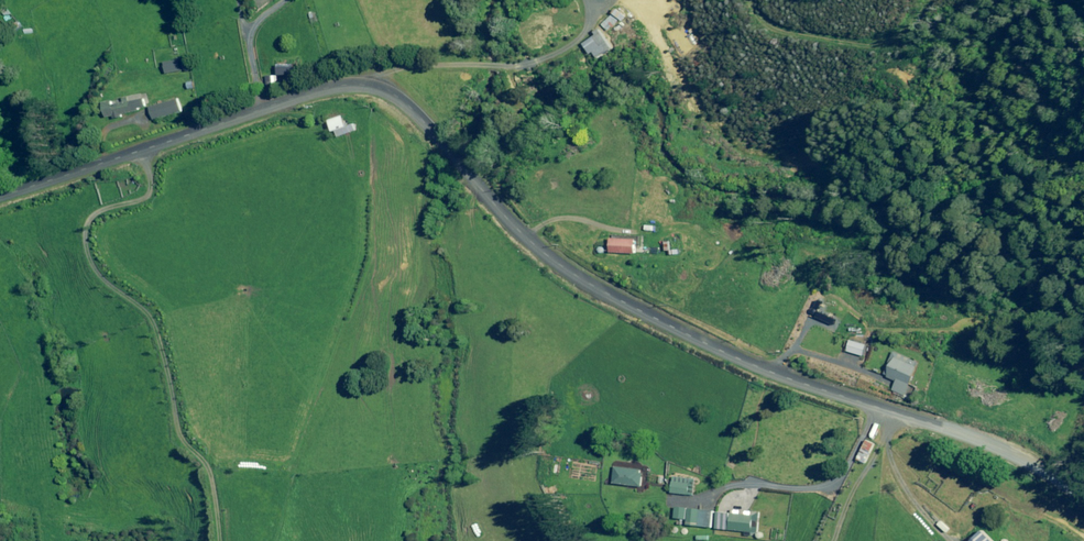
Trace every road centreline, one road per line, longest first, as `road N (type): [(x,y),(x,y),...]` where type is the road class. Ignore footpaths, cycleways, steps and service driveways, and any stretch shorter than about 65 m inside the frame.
road 1 (unclassified): [(1083,504),(980,444),(823,393),(628,306),(548,253),(413,111),(377,88),(320,92),(0,195)]
road 2 (track): [(364,85),(406,67),(513,48),(599,0)]
road 3 (track): [(740,0),(757,16),(864,16),(895,0)]

